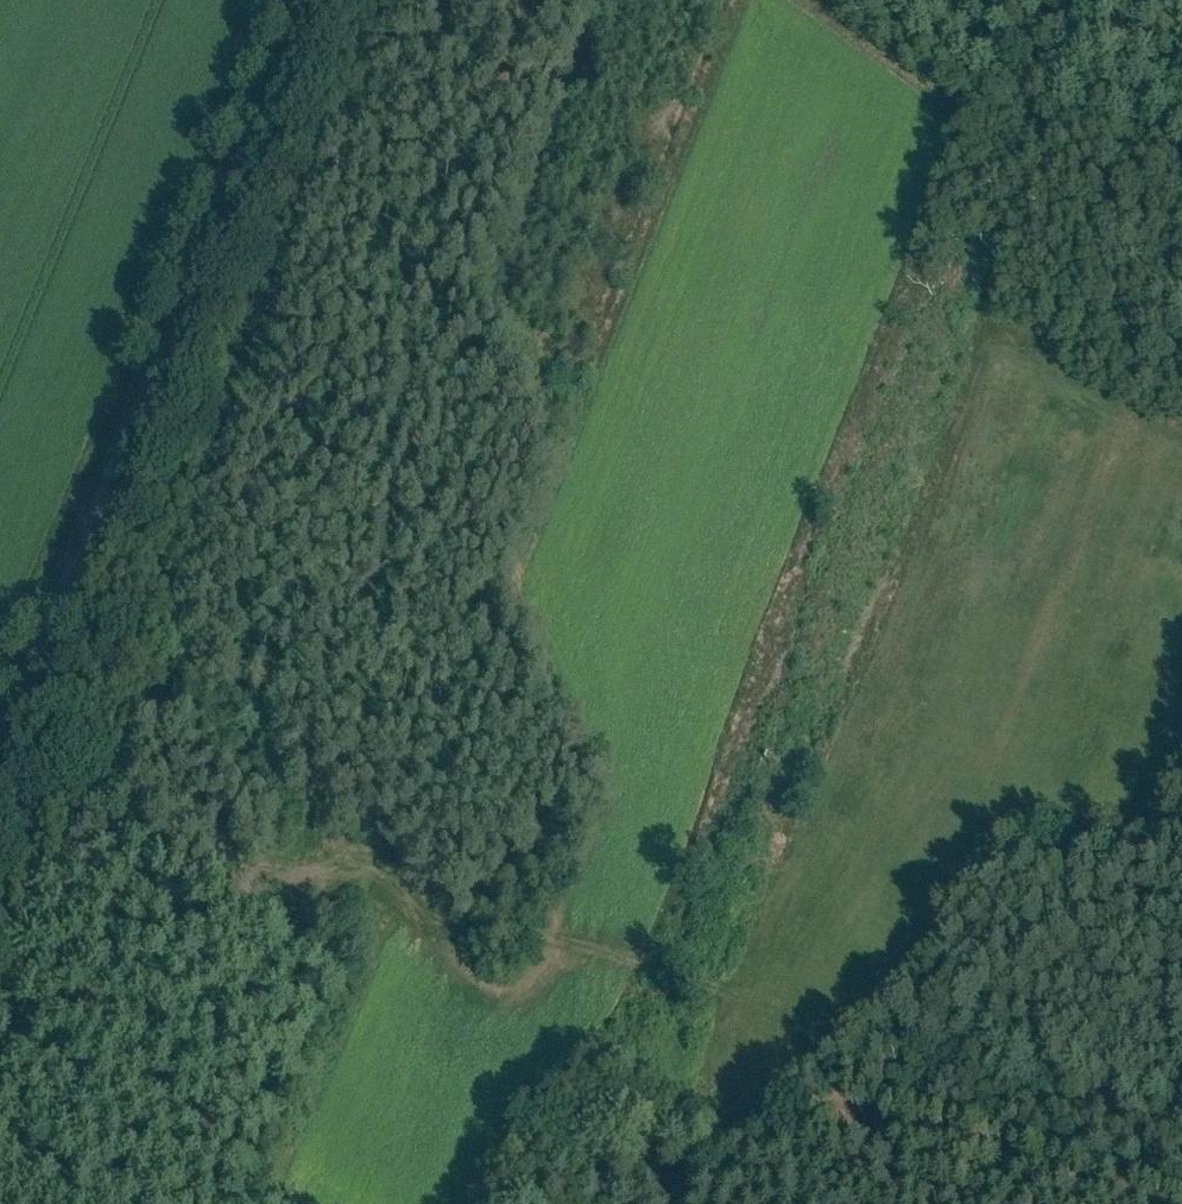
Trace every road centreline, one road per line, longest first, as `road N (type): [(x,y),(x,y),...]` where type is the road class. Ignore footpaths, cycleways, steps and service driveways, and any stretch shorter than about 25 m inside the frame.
road 1 (unclassified): [(0,677),(277,0)]
road 2 (track): [(0,797),(355,902)]
road 3 (track): [(846,1034),(1181,1150)]

